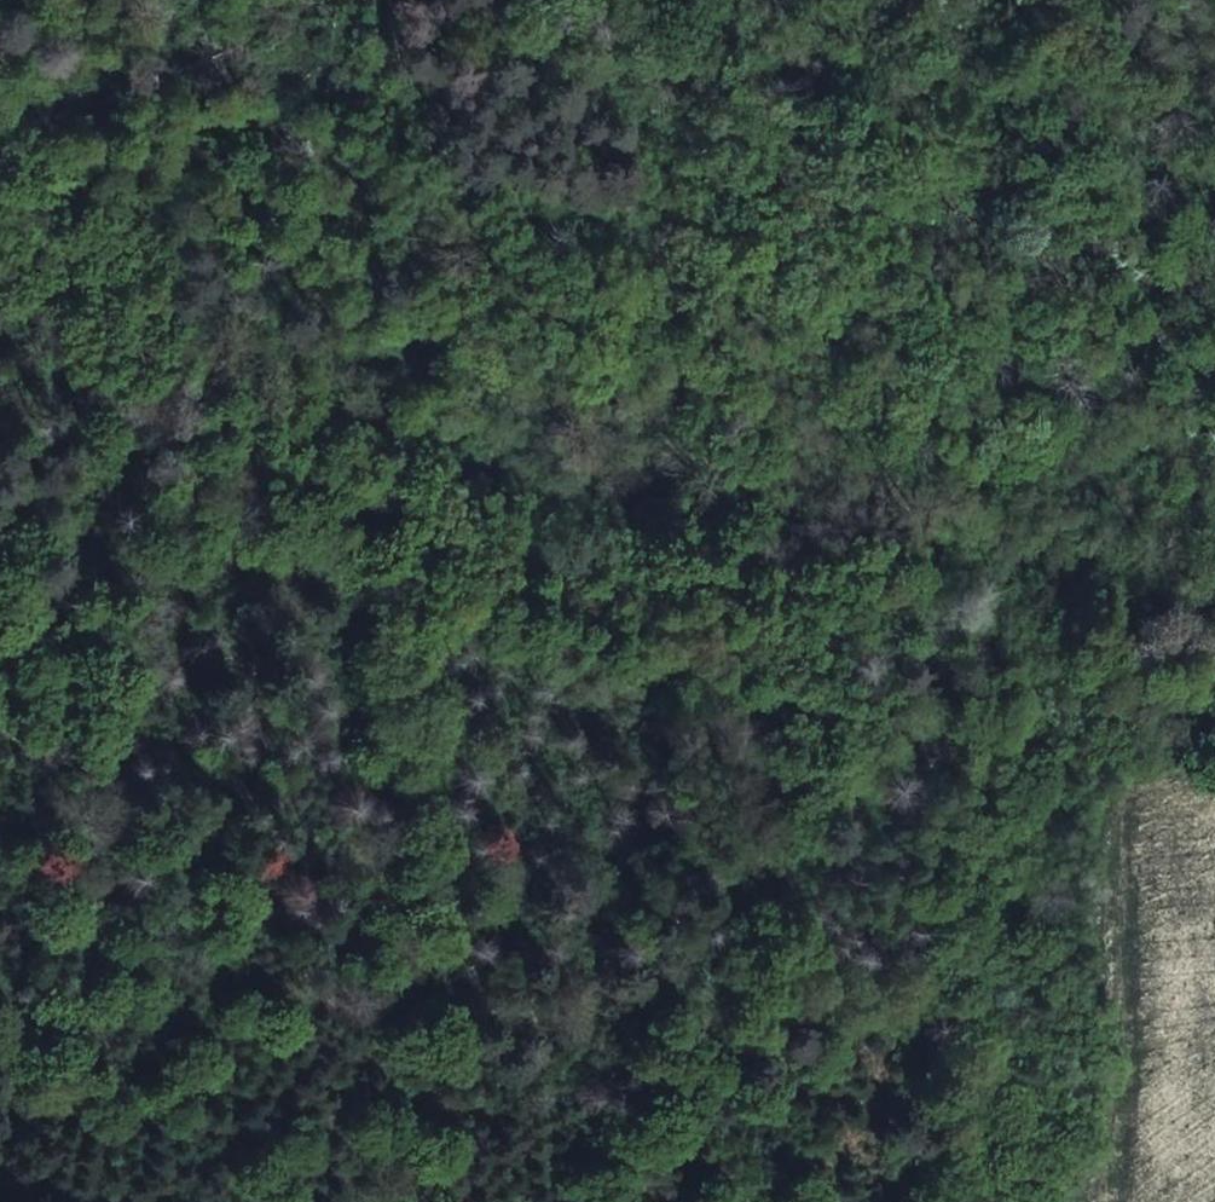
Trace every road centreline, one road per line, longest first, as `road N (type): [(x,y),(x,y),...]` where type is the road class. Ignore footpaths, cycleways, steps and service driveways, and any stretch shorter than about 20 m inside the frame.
road 1 (track): [(0,192),(199,392),(288,455),(481,554),(615,577),(808,569),(883,544),(1064,407),(1140,381),(1214,378)]

